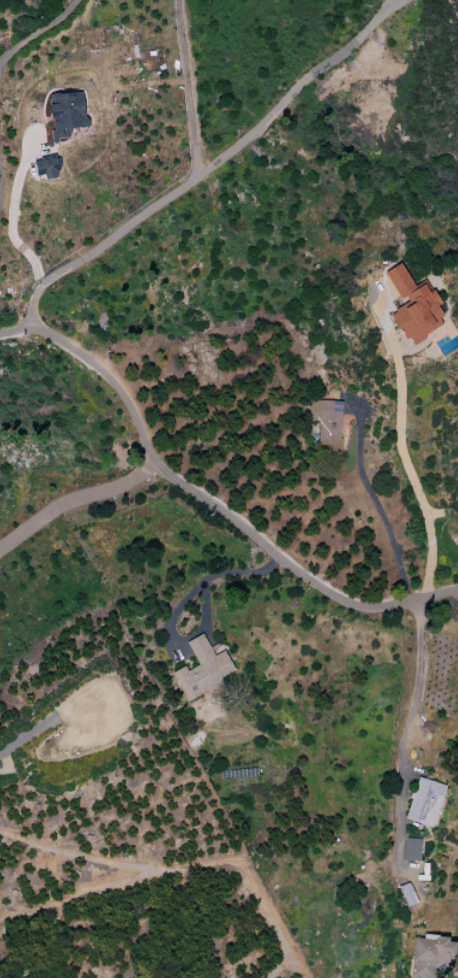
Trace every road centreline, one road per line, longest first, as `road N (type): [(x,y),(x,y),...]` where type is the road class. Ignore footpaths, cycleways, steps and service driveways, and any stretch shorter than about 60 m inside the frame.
road 1 (residential): [(0,332),(35,325),(105,368),(143,430),(153,475),(345,599),(394,603),(457,587)]
road 2 (residential): [(384,0),(345,51),(310,73),(261,128),(46,281),(32,304),(35,325)]

